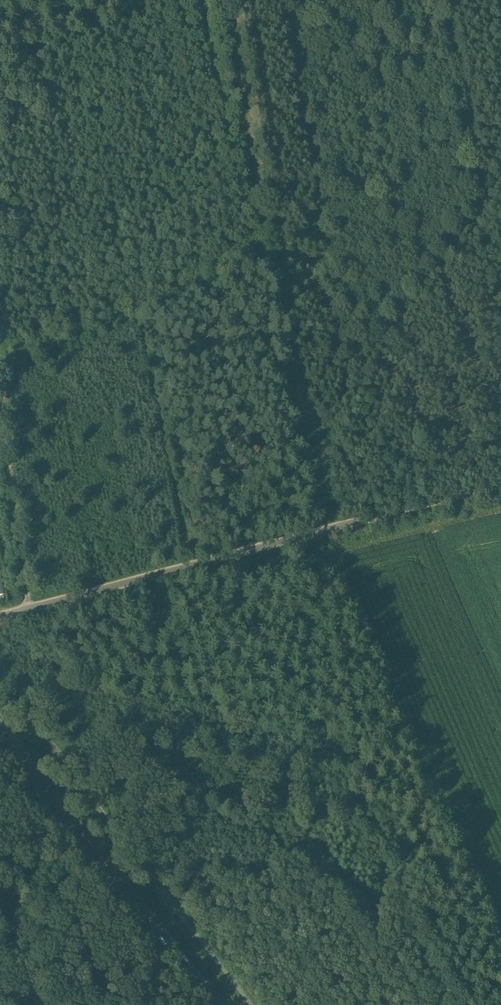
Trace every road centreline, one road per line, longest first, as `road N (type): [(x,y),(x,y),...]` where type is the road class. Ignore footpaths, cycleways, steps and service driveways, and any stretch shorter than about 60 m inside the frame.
road 1 (unclassified): [(500,483),(0,617)]
road 2 (secondary): [(217,1004),(0,729)]

